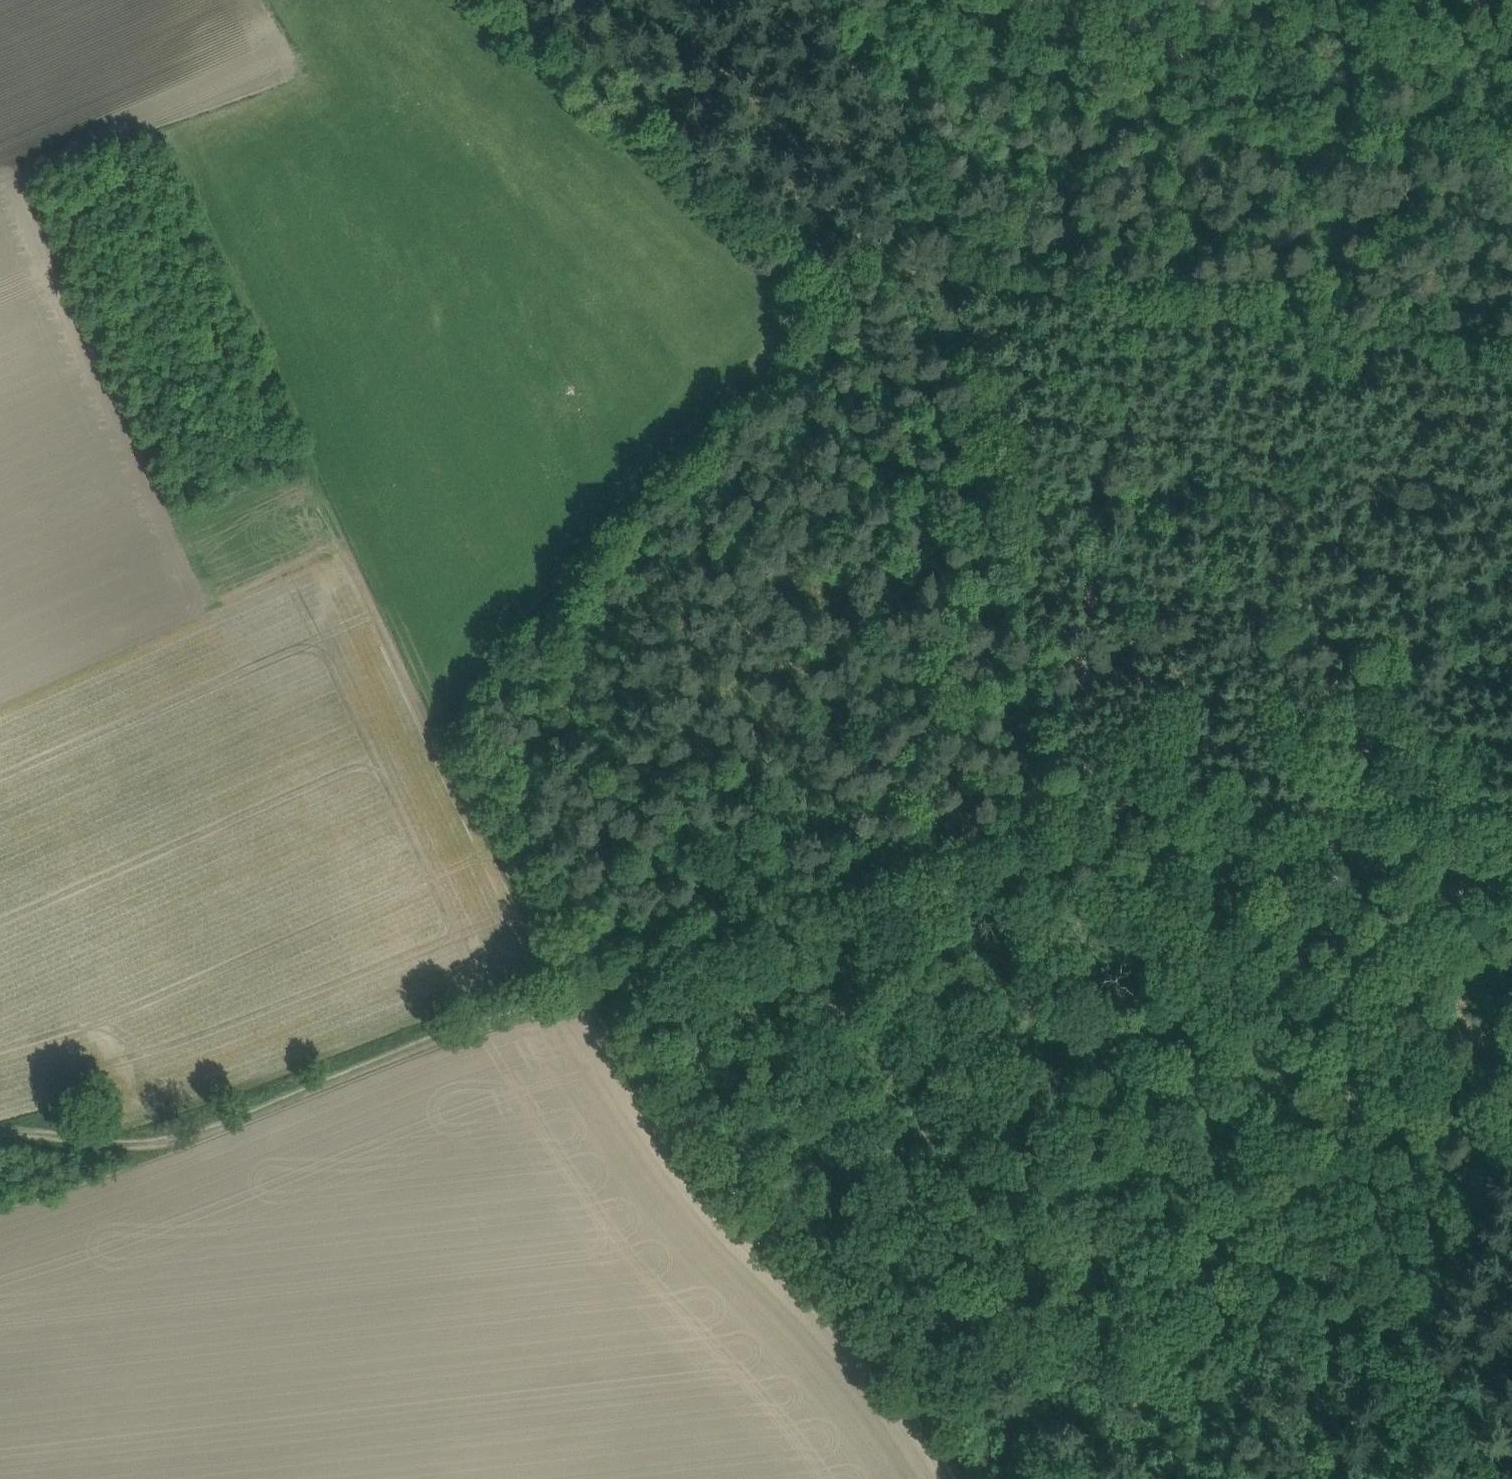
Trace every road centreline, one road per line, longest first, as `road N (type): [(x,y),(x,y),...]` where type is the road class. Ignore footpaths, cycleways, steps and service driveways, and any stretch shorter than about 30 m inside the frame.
road 1 (track): [(954,1478),(910,1406),(849,1331),(671,1134),(581,994),(153,1145),(0,1141)]
road 2 (track): [(1368,1478),(1511,1067)]

